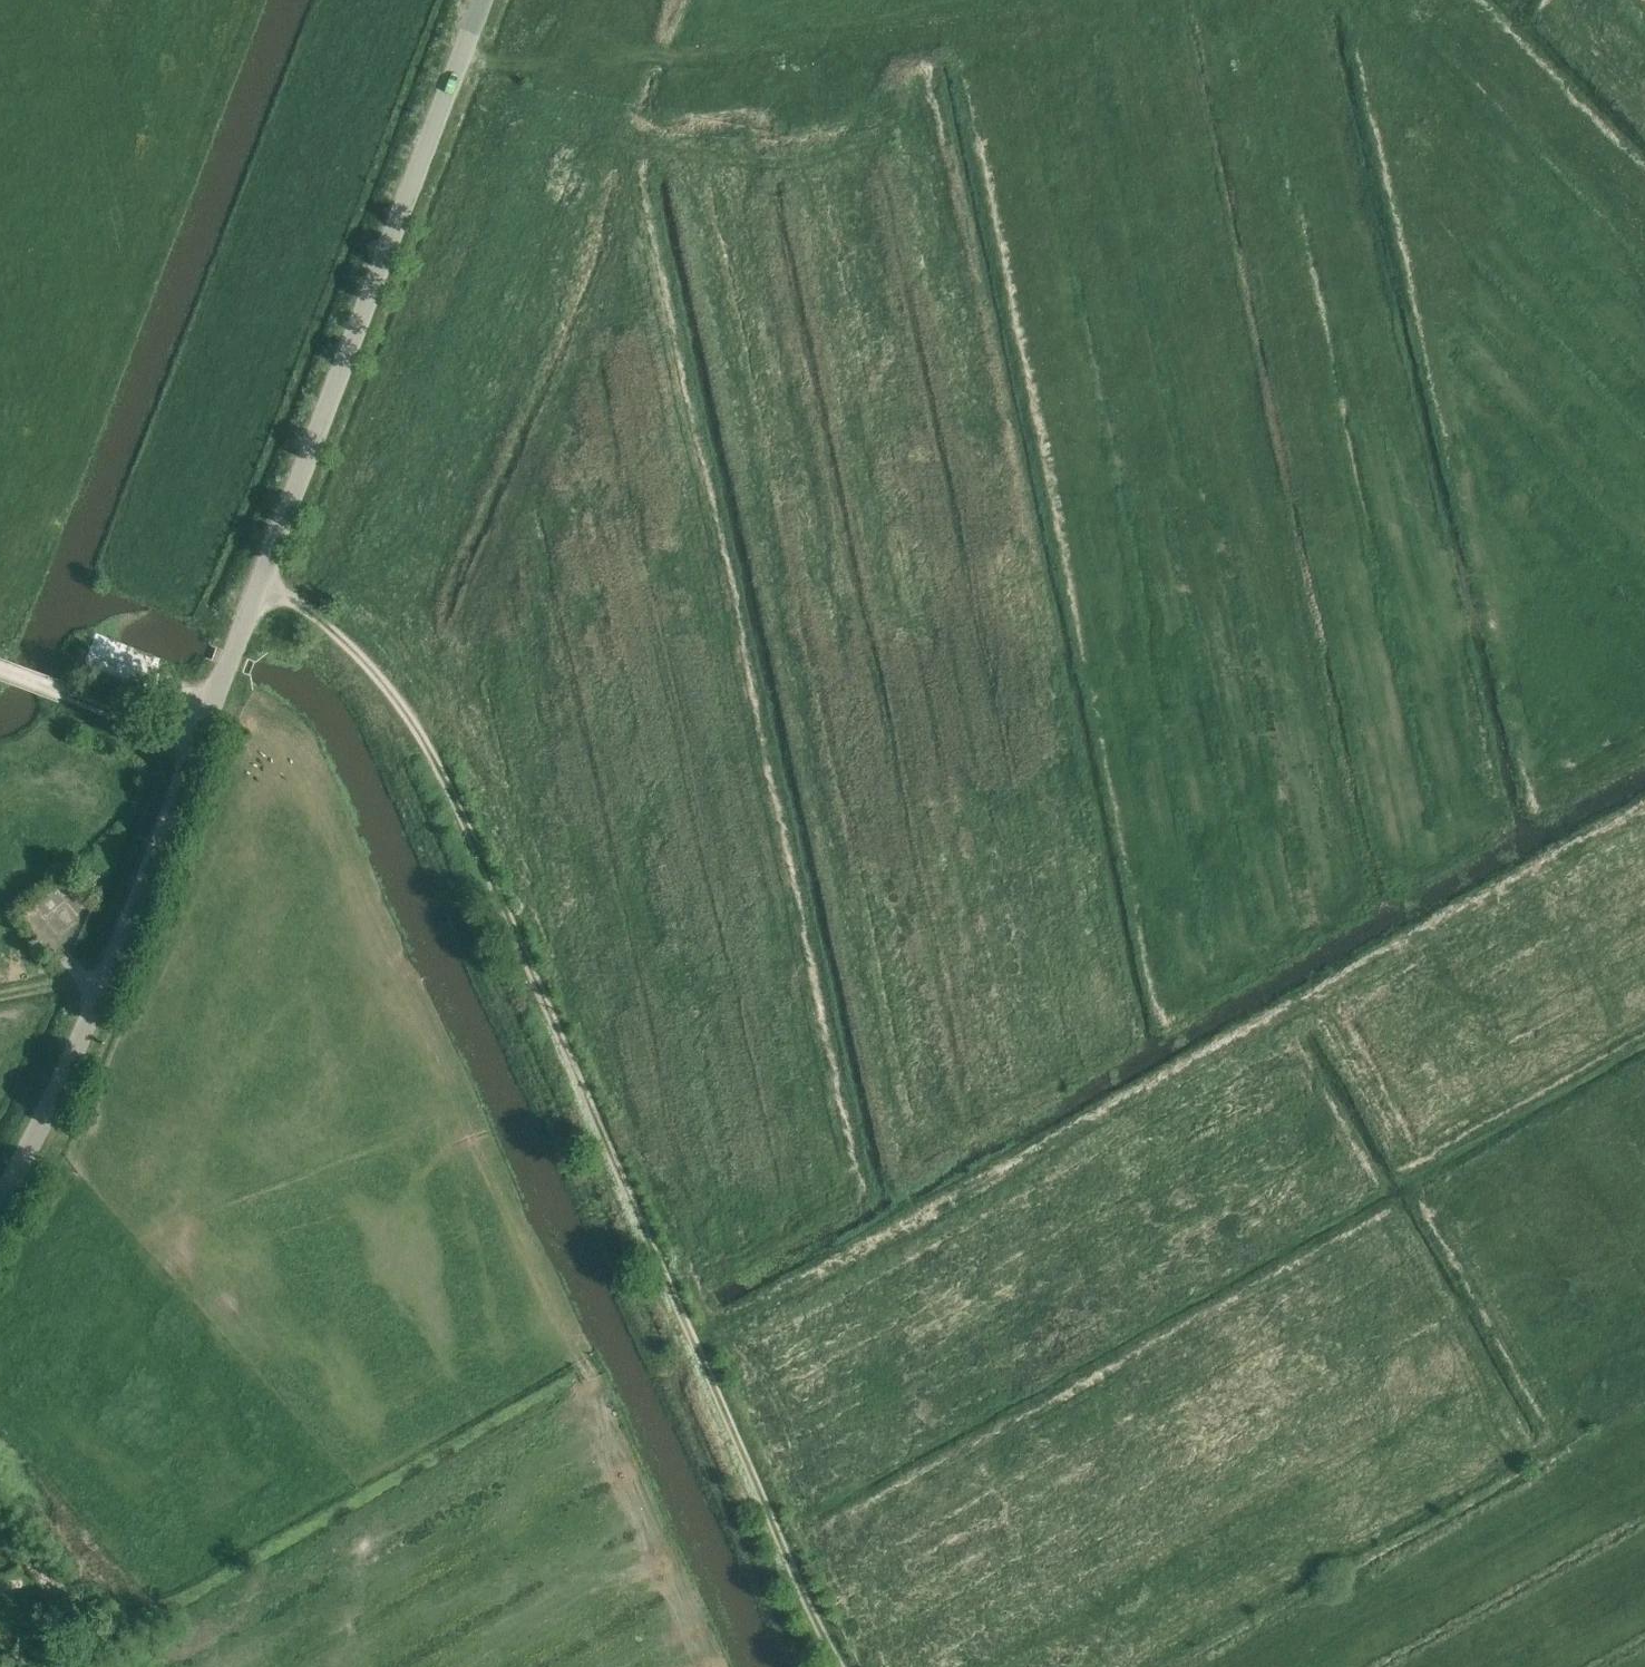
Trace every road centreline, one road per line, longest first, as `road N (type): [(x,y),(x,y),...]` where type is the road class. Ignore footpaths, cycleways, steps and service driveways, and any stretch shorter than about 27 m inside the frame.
road 1 (track): [(263,584),(325,621),(410,712),(809,1611),(841,1666)]
road 2 (tertiary): [(199,743),(487,0)]
road 3 (tertiary): [(0,1199),(74,1050),(199,743)]
road 4 (unclassified): [(199,743),(0,669)]

